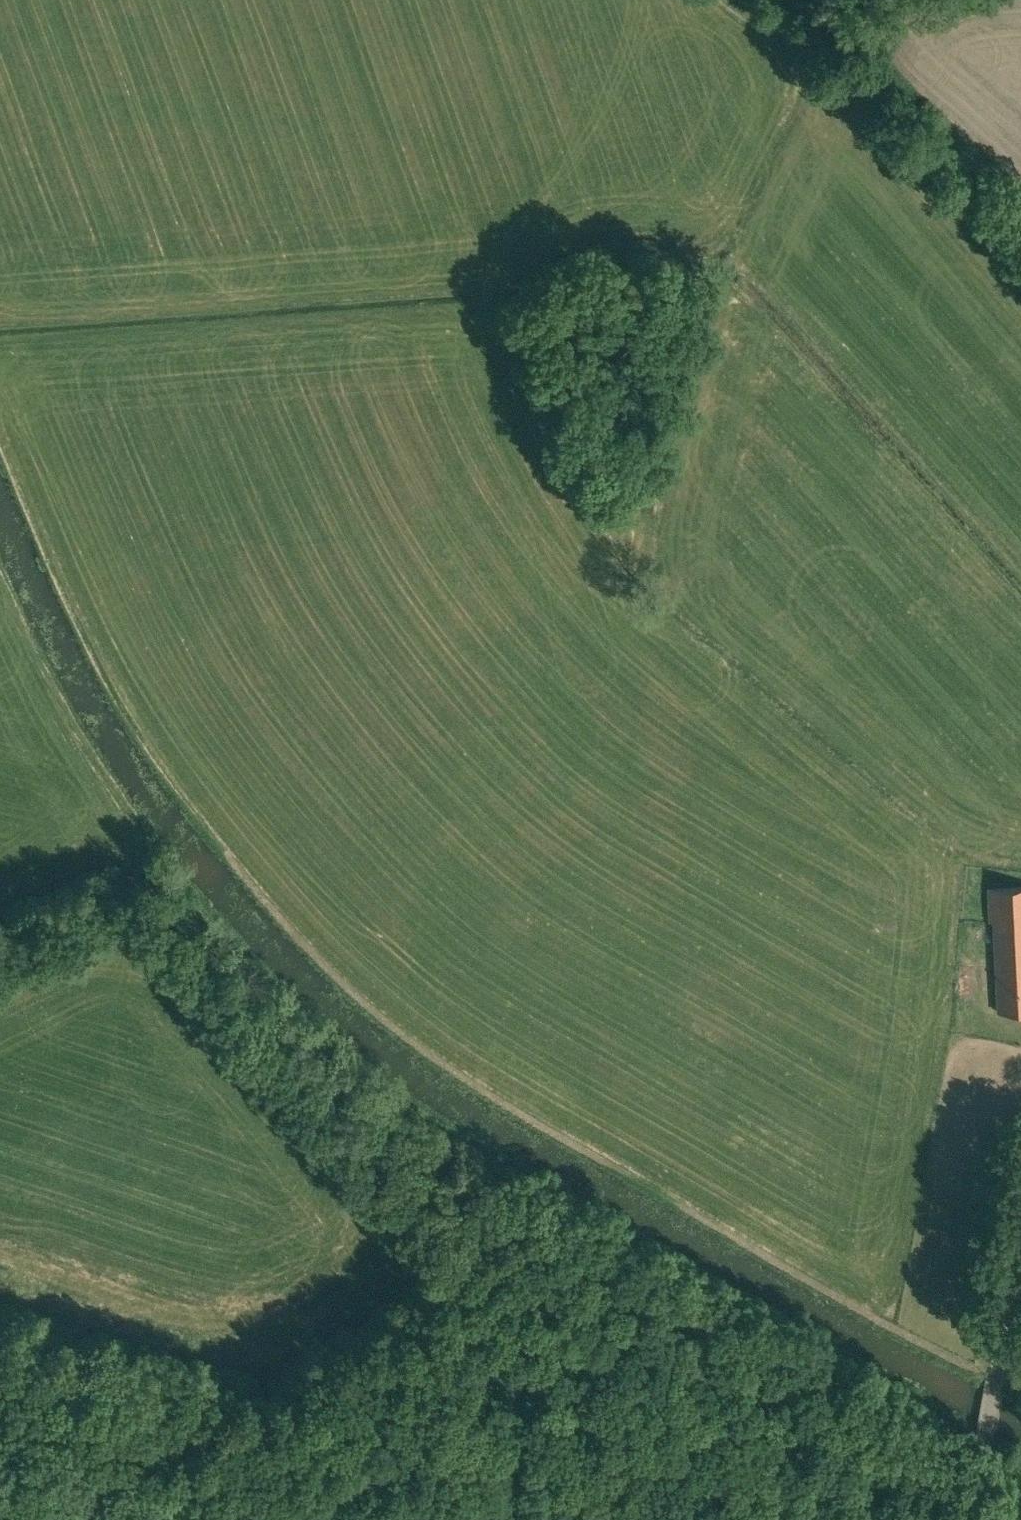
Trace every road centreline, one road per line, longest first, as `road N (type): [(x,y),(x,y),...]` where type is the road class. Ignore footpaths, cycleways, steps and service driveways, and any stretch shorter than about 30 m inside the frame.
road 1 (track): [(1020,251),(884,97),(722,0)]
road 2 (unclassified): [(971,1519),(1020,1254)]

